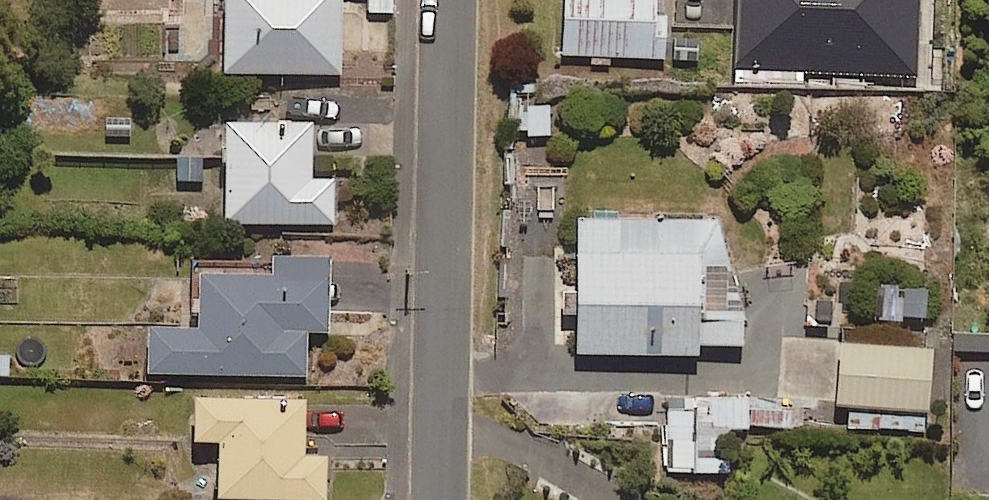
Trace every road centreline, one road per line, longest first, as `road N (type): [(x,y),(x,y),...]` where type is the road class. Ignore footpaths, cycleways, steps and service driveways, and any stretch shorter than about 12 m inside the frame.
road 1 (residential): [(437,499),(446,0)]

